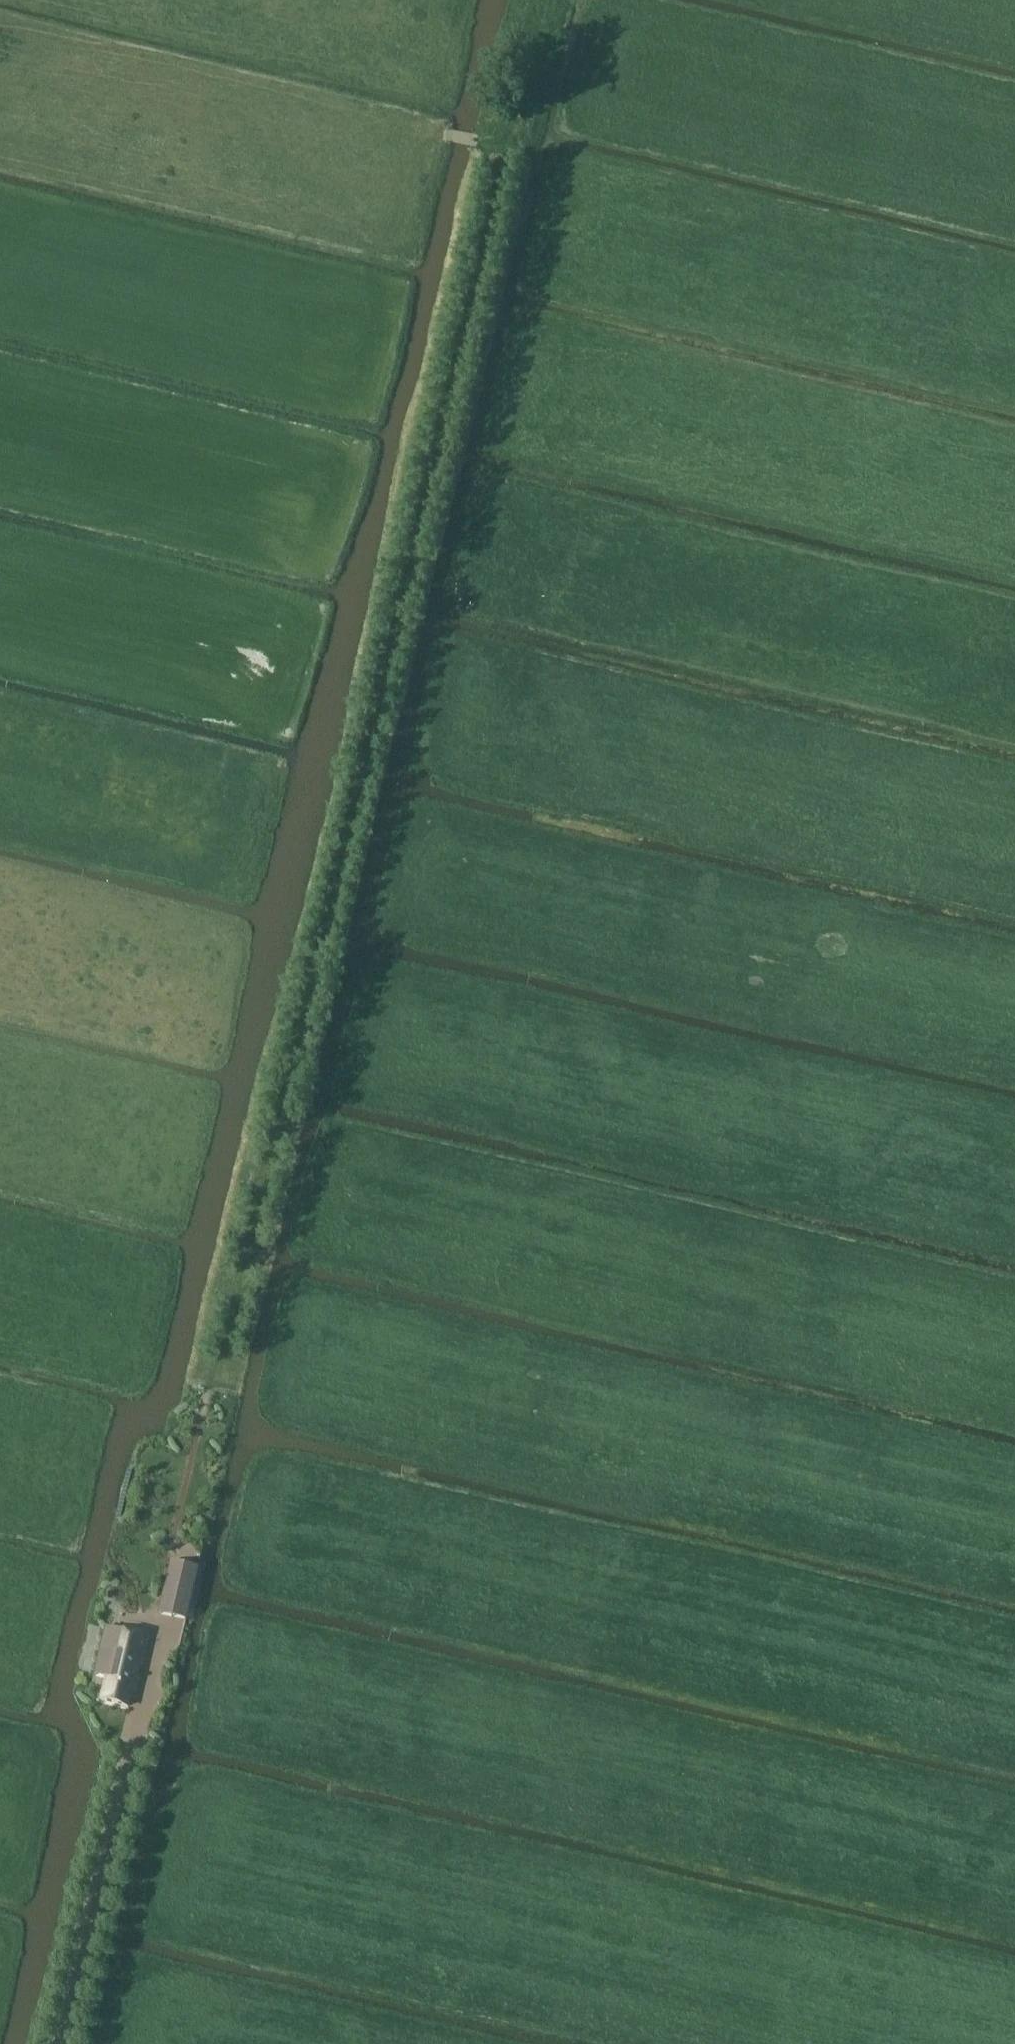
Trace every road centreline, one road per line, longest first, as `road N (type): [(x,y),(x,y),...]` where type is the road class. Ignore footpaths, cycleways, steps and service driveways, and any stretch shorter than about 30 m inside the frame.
road 1 (track): [(0,56),(503,142),(524,114),(549,0)]
road 2 (track): [(165,1629),(59,2043)]

